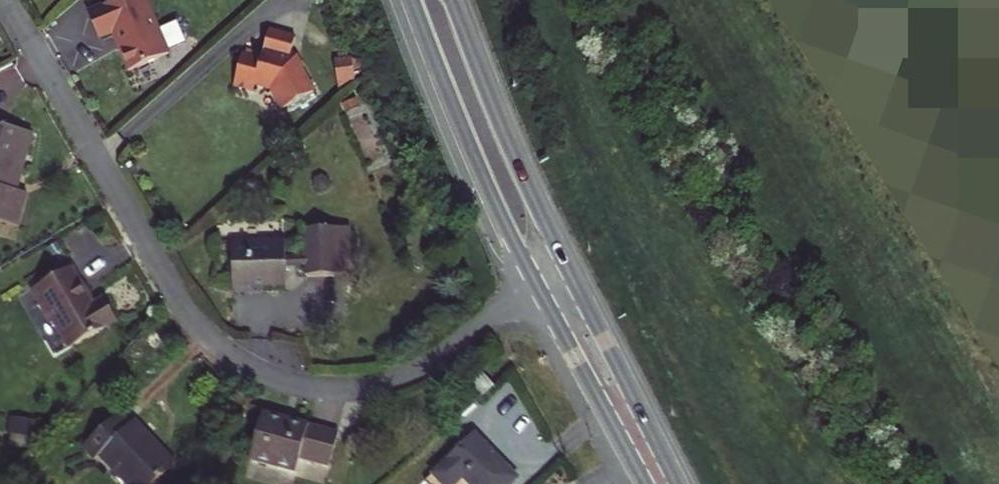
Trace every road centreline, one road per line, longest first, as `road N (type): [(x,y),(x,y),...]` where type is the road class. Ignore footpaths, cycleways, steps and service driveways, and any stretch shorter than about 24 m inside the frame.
road 1 (residential): [(8,0),(186,316),(242,364),(313,390),(388,383),(449,355),(537,286)]
road 2 (secondary): [(413,0),(537,286)]
road 3 (secondary): [(567,268),(519,174),(454,0)]
road 4 (secondary): [(676,483),(567,268)]
road 5 (secondary): [(537,286),(644,483)]

